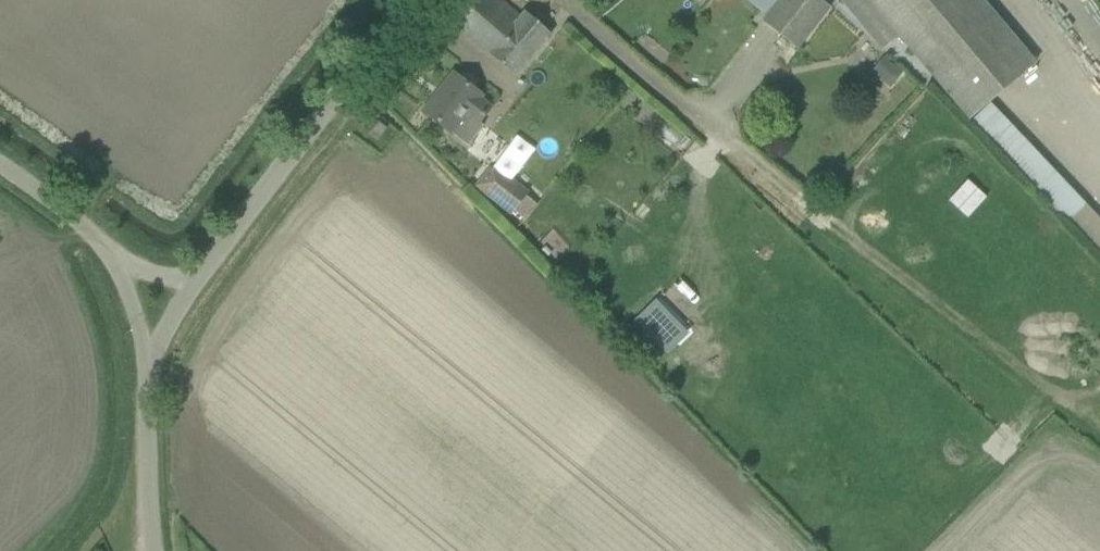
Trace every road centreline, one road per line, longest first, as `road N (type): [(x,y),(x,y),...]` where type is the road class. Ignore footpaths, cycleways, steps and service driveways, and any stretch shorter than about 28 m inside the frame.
road 1 (unclassified): [(163,337),(196,265),(419,0)]
road 2 (unclassified): [(163,337),(133,284),(69,217),(0,168)]
road 3 (unclassified): [(158,550),(153,516),(163,337)]

